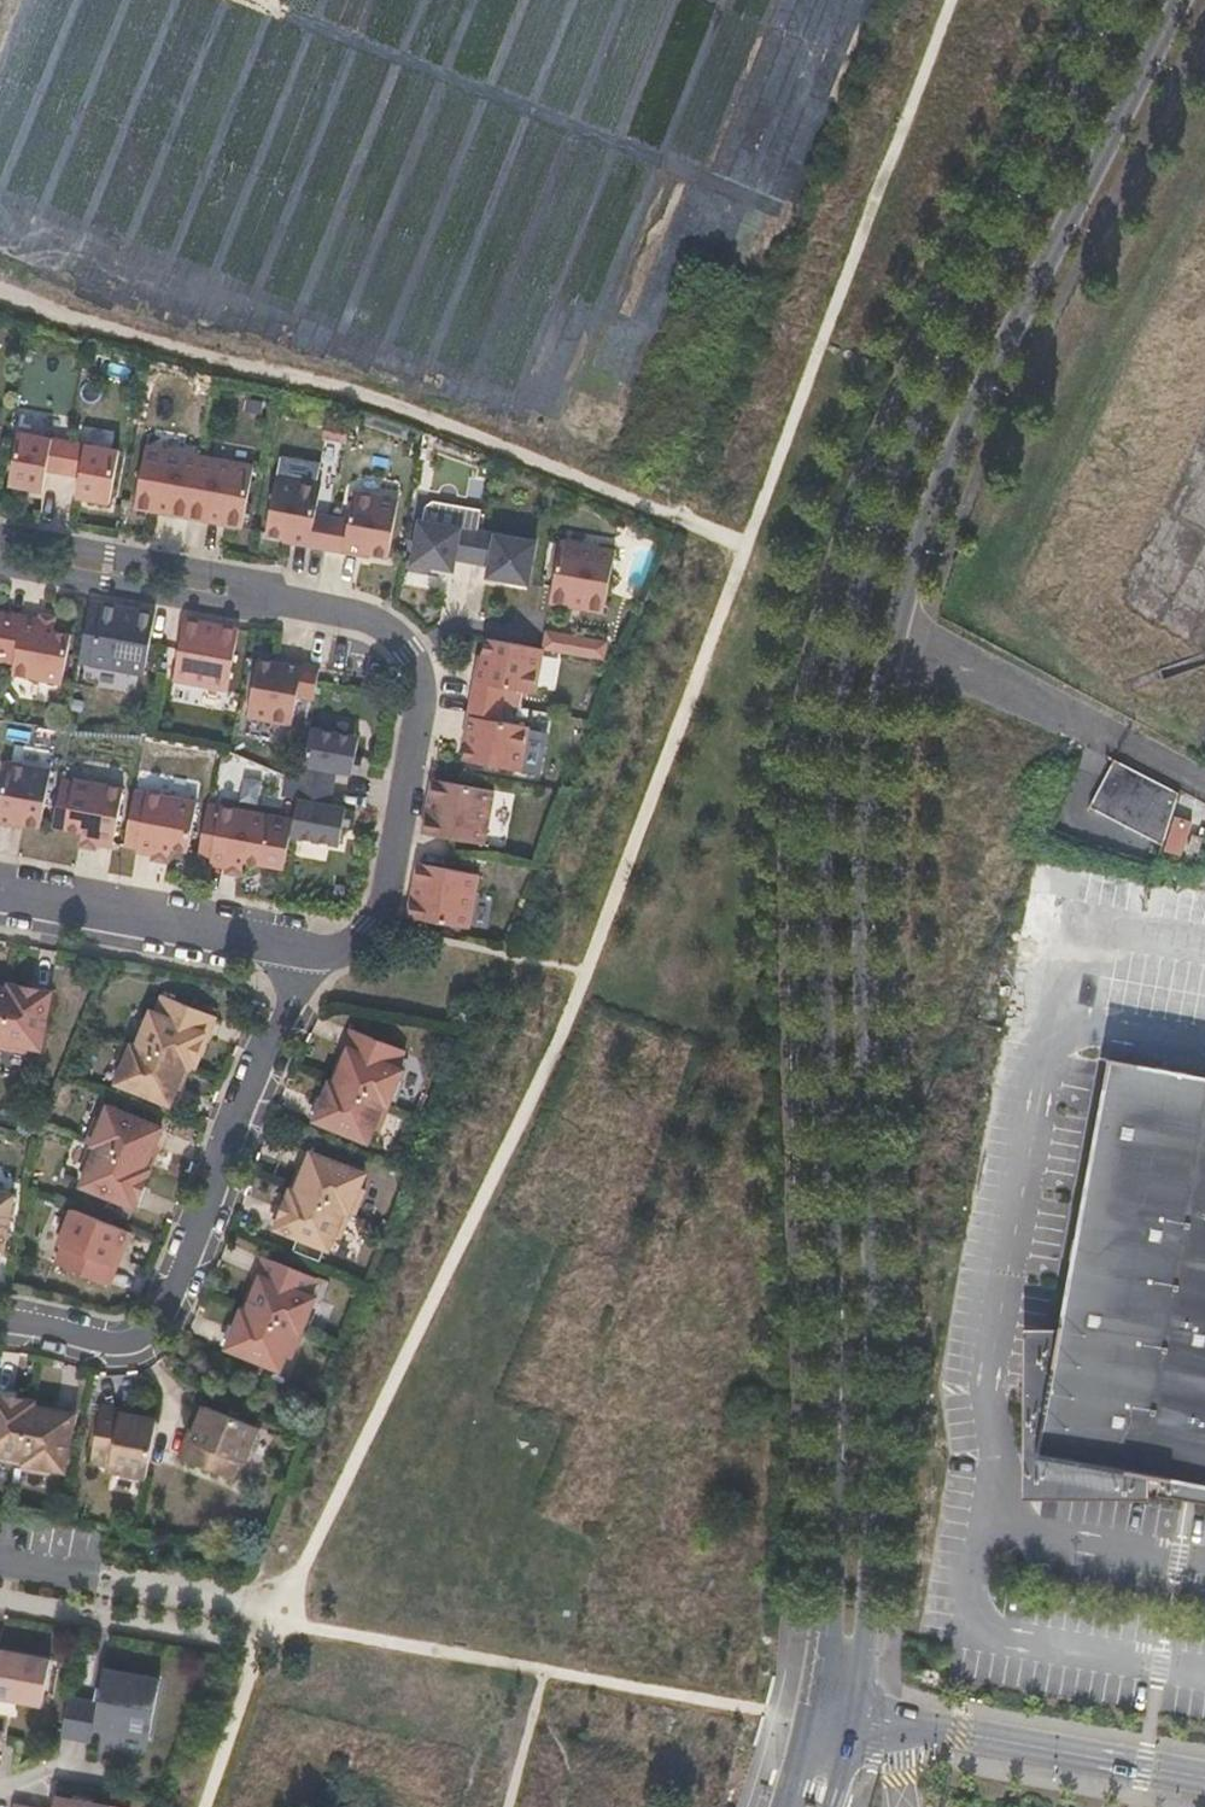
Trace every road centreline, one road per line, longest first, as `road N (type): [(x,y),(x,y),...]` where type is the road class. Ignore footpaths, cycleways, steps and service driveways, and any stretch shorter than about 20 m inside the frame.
road 1 (tertiary): [(830,1806),(867,1637),(881,1253),(869,817),(884,690),(900,619),(964,440),(1182,0)]
road 2 (tertiary): [(1132,0),(909,457),(839,687),(825,761),(823,857),(841,1246),(836,1464),(823,1659),(786,1806)]
road 3 (track): [(0,290),(423,411),(743,549)]
road 4 (residential): [(0,550),(332,610),(382,626),(409,651),(425,687),(385,904),(361,938),(334,952),(310,951)]
road 5 (residential): [(0,1321),(131,1341),(164,1316),(310,951)]
road 6 (residential): [(0,893),(310,951)]

